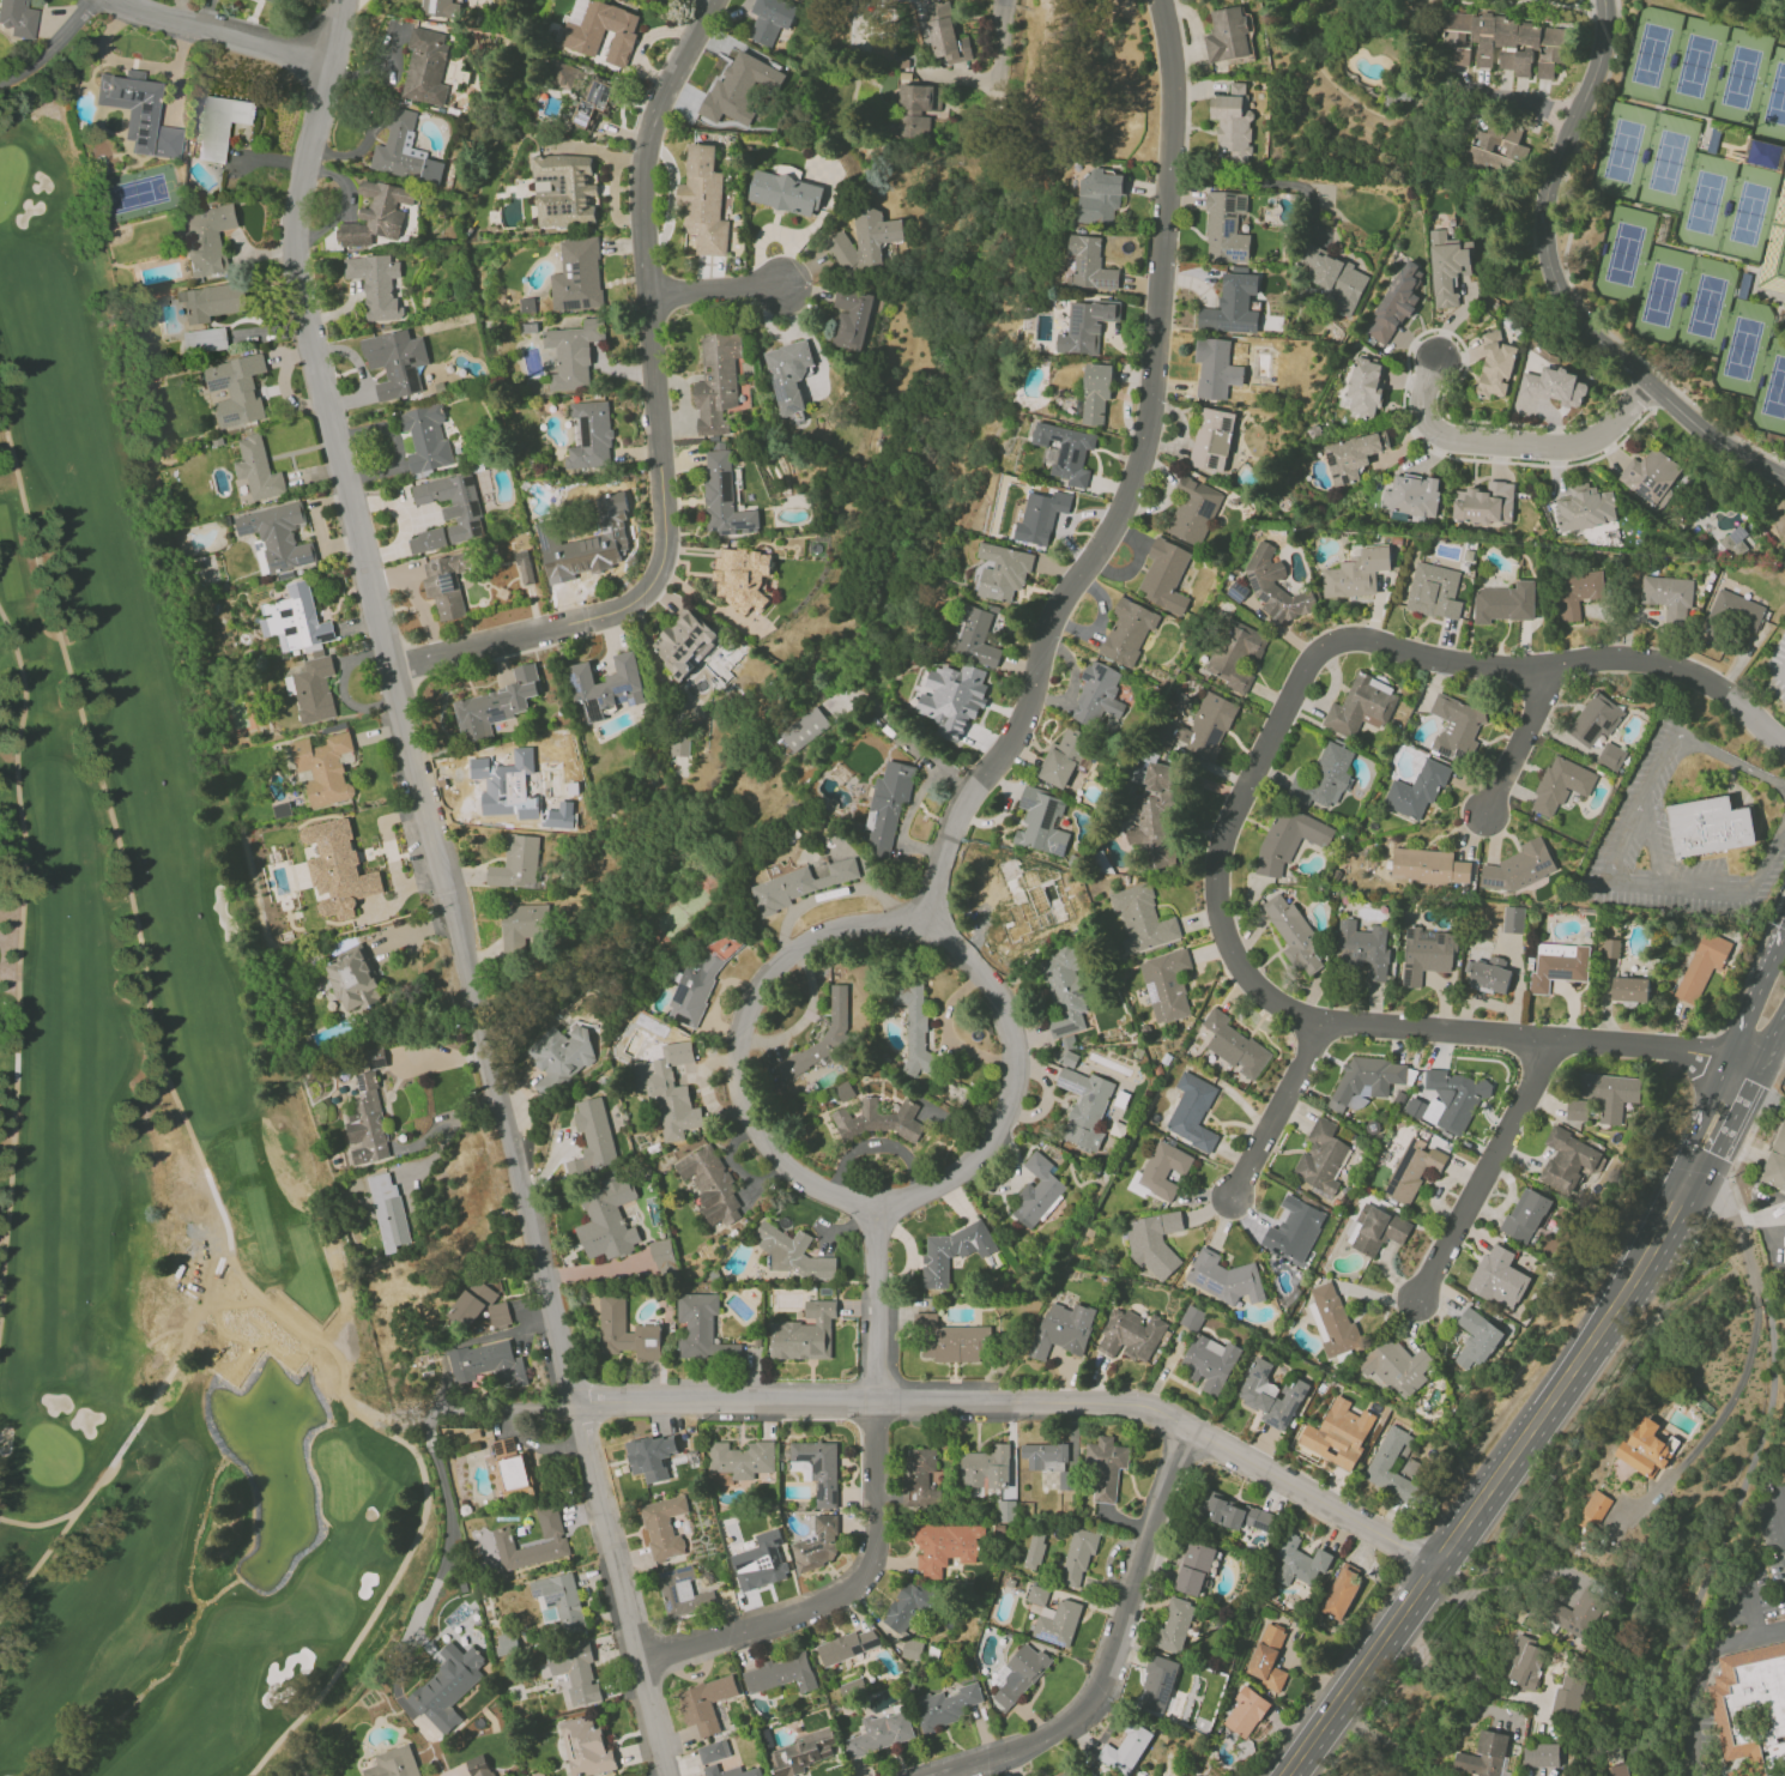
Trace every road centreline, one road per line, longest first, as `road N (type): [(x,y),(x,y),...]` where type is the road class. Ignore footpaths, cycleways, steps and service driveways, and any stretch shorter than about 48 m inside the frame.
road 1 (residential): [(1439,1567),(1140,1406),(575,1402),(299,294),(295,226),(340,0)]
road 2 (residential): [(1784,741),(1669,664),(1554,670),(1337,645),(1218,876),(1239,965),(1318,1022),(1759,1067)]
road 3 (residential): [(925,916),(968,797),(1018,730),(1047,627),(1142,466),(1176,81),(1159,0)]
road 4 (secondary): [(1695,1174),(1572,1375),(1363,1679),(1287,1775)]
road 5 (residential): [(876,1210),(872,1546),(861,1575),(847,1590),(641,1663)]
road 6 (residential): [(1607,0),(1602,58),(1551,205),(1549,243),(1559,278),(1650,389),(1718,442),(1784,476)]
road 7 (residential): [(712,0),(659,102),(640,168),(666,561)]
road 8 (residential): [(876,1210),(777,1162),(752,1128),(738,1081),(739,1032),(752,992),(807,941),(854,923),(925,916)]
road 9 (residential): [(1182,1427),(1107,1666),(1081,1710),(1034,1742),(939,1775)]
road 10 (residential): [(925,916),(975,958),(997,991),(1017,1041),(1016,1086),(1002,1129),(967,1173),(876,1210)]
road 11 (residential): [(575,1402),(668,1775)]
road 12 (residential): [(1650,389),(1586,446),(1452,442),(1427,429),(1439,363)]
road 13 (residential): [(666,561),(655,588),(637,604),(393,666)]
road 14 (residential): [(1551,1044),(1424,1298)]
road 15 (residential): [(106,0),(328,61)]
road 16 (residential): [(1318,1022),(1236,1201)]
road 17 (residential): [(1554,670),(1486,823)]
road 18 (residential): [(1581,121),(1533,101),(1445,86)]
road 19 (residential): [(649,295),(788,286)]
road 20 (secondary): [(1784,933),(1729,1059)]
road 21 (residential): [(1759,1285),(1722,1192),(1695,1174)]
road 22 (secondary): [(1695,1174),(1722,1158),(1759,1067)]
road 23 (secondary): [(1729,1059),(1694,1131),(1695,1174)]

